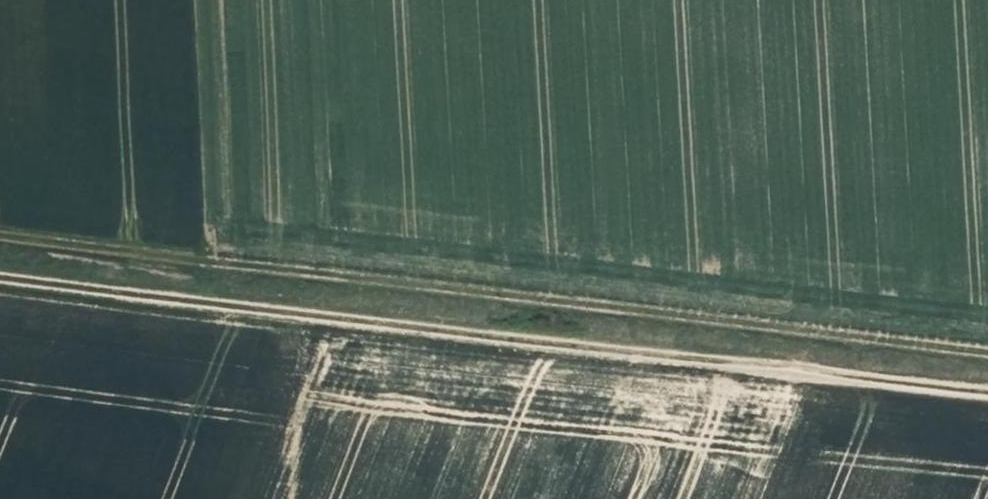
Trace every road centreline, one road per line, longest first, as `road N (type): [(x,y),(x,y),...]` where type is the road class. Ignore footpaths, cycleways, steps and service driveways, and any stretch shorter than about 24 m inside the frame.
road 1 (track): [(987,346),(0,234)]
road 2 (track): [(987,380),(0,269)]

